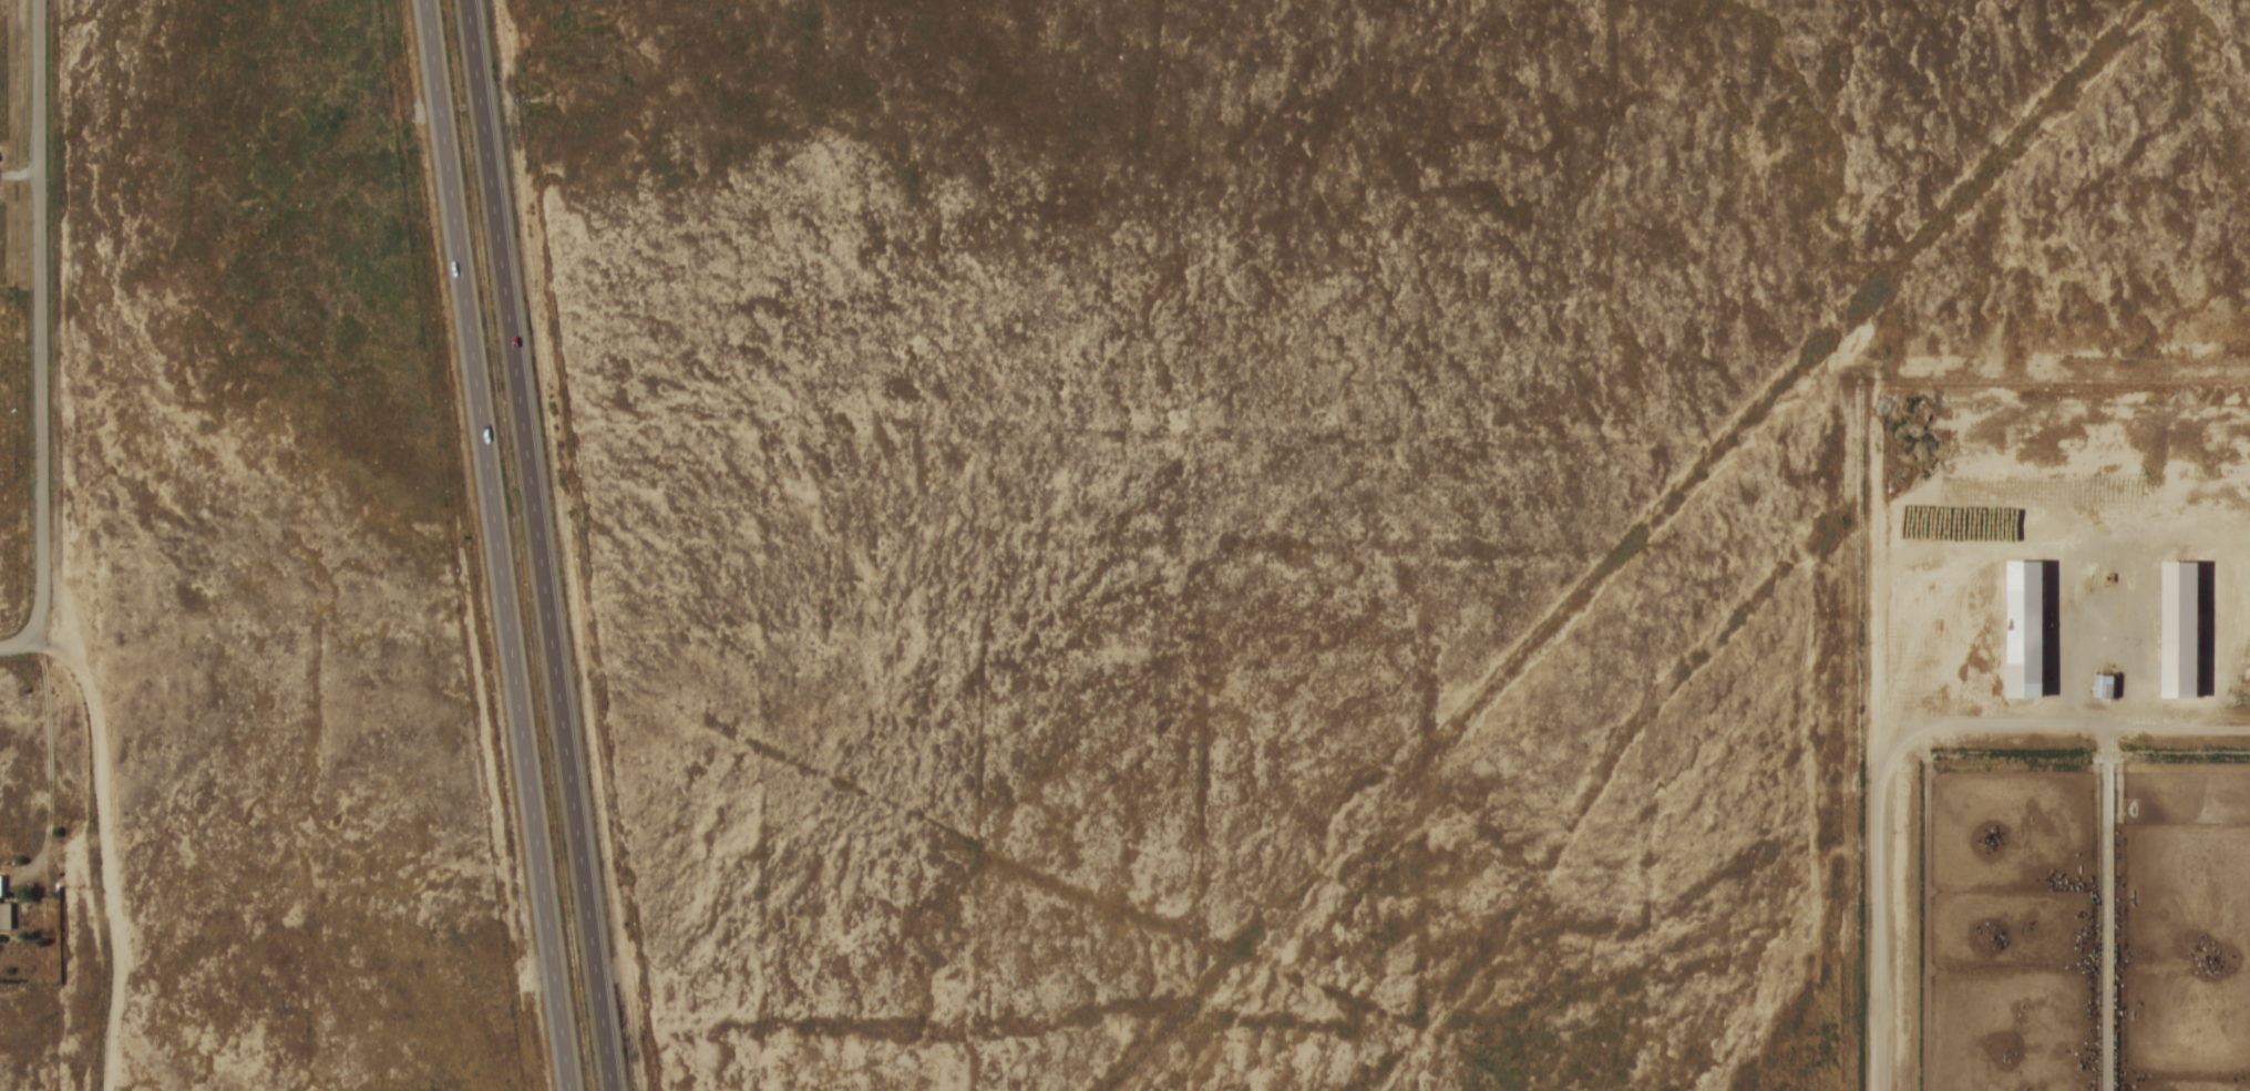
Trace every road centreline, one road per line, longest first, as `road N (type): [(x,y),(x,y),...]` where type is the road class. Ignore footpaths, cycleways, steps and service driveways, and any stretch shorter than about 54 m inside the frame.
road 1 (trunk): [(423,0),(569,1090)]
road 2 (trunk): [(615,1090),(471,0)]
road 3 (residential): [(39,647),(42,0)]

